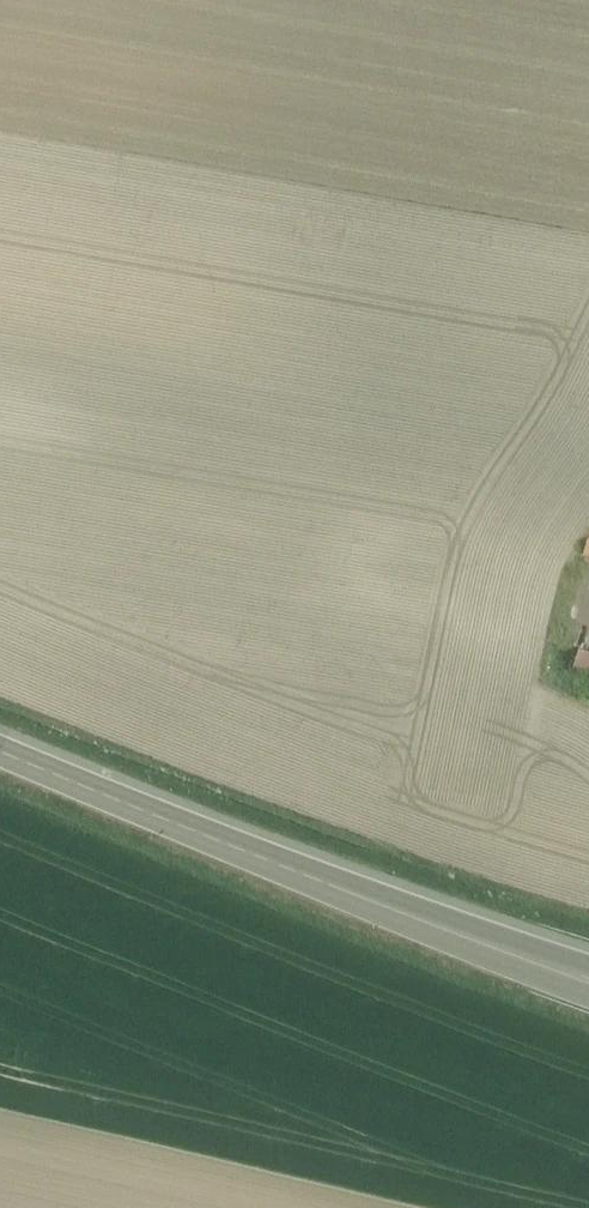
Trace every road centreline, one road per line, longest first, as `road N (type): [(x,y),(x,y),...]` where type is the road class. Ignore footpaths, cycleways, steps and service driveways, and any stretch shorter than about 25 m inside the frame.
road 1 (secondary): [(588,985),(0,755)]

